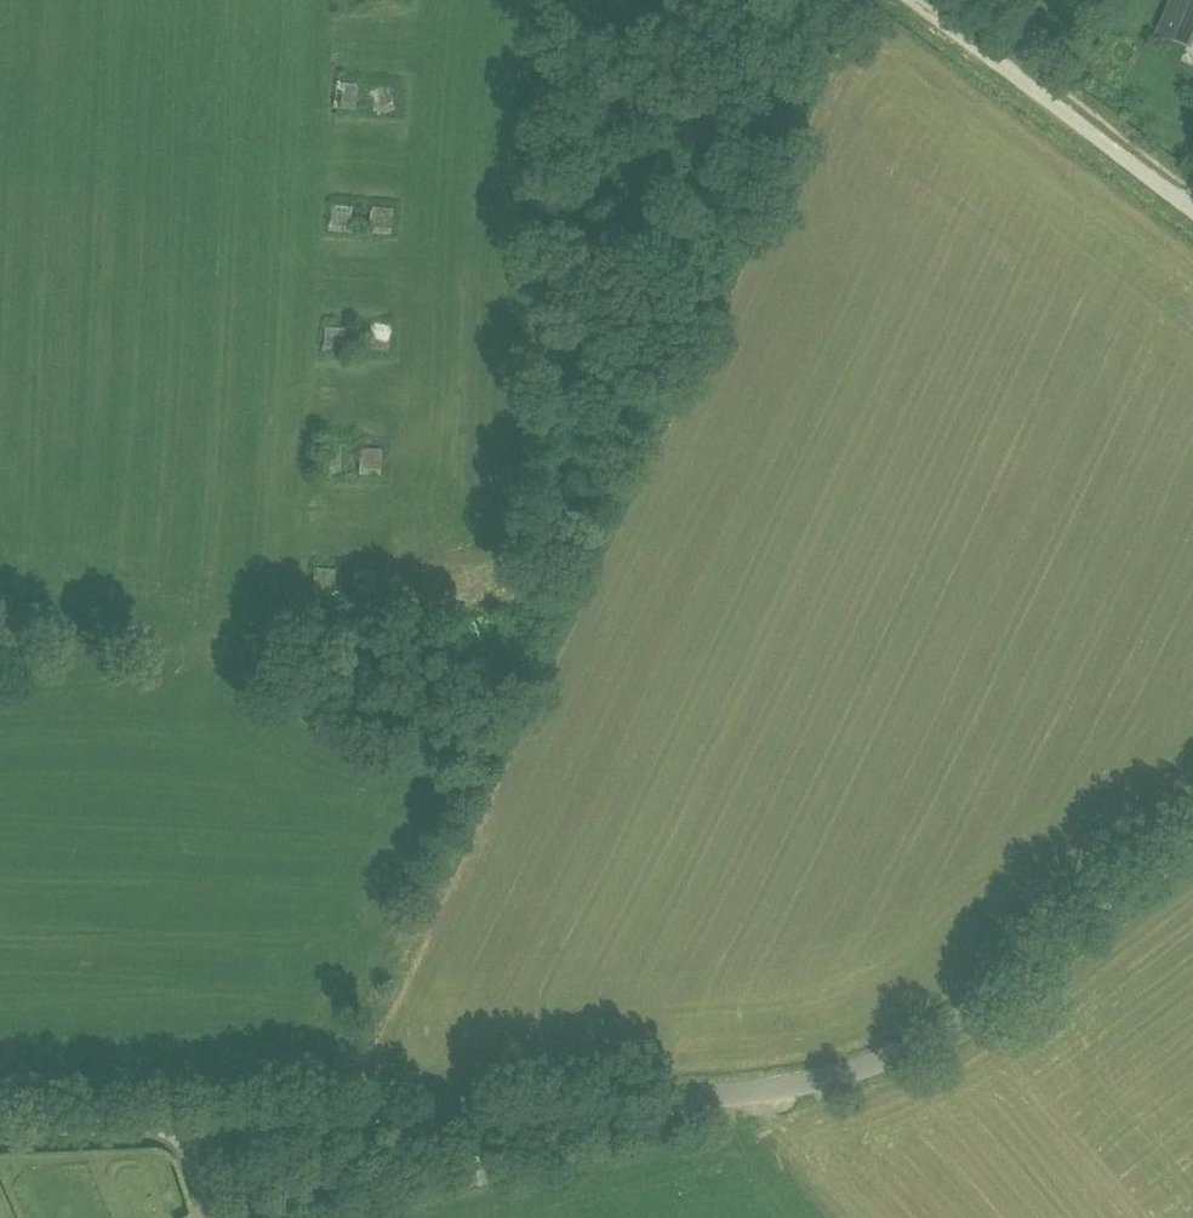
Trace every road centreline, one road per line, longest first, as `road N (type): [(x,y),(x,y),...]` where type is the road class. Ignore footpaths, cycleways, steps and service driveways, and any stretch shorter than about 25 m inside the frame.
road 1 (unclassified): [(0,1126),(825,1078),(911,1047),(1192,838)]
road 2 (track): [(1192,215),(913,0)]

